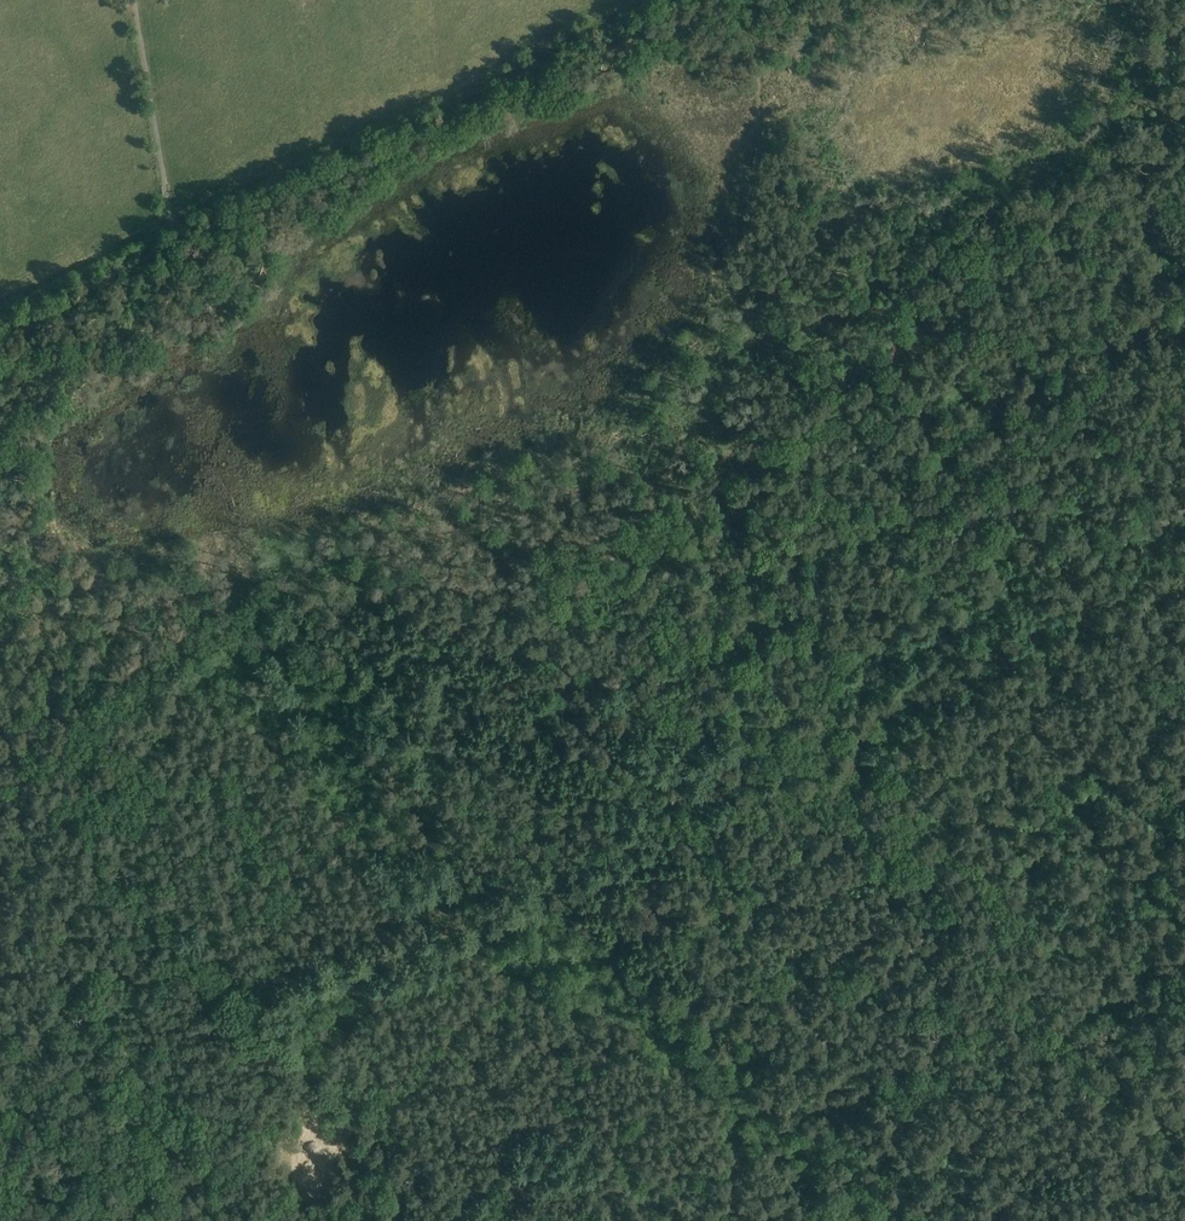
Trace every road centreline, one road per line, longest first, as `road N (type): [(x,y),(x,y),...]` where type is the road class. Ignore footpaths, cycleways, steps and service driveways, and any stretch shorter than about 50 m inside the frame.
road 1 (track): [(0,922),(117,1025),(128,1049),(127,1125),(230,1220)]
road 2 (track): [(172,222),(0,303)]

